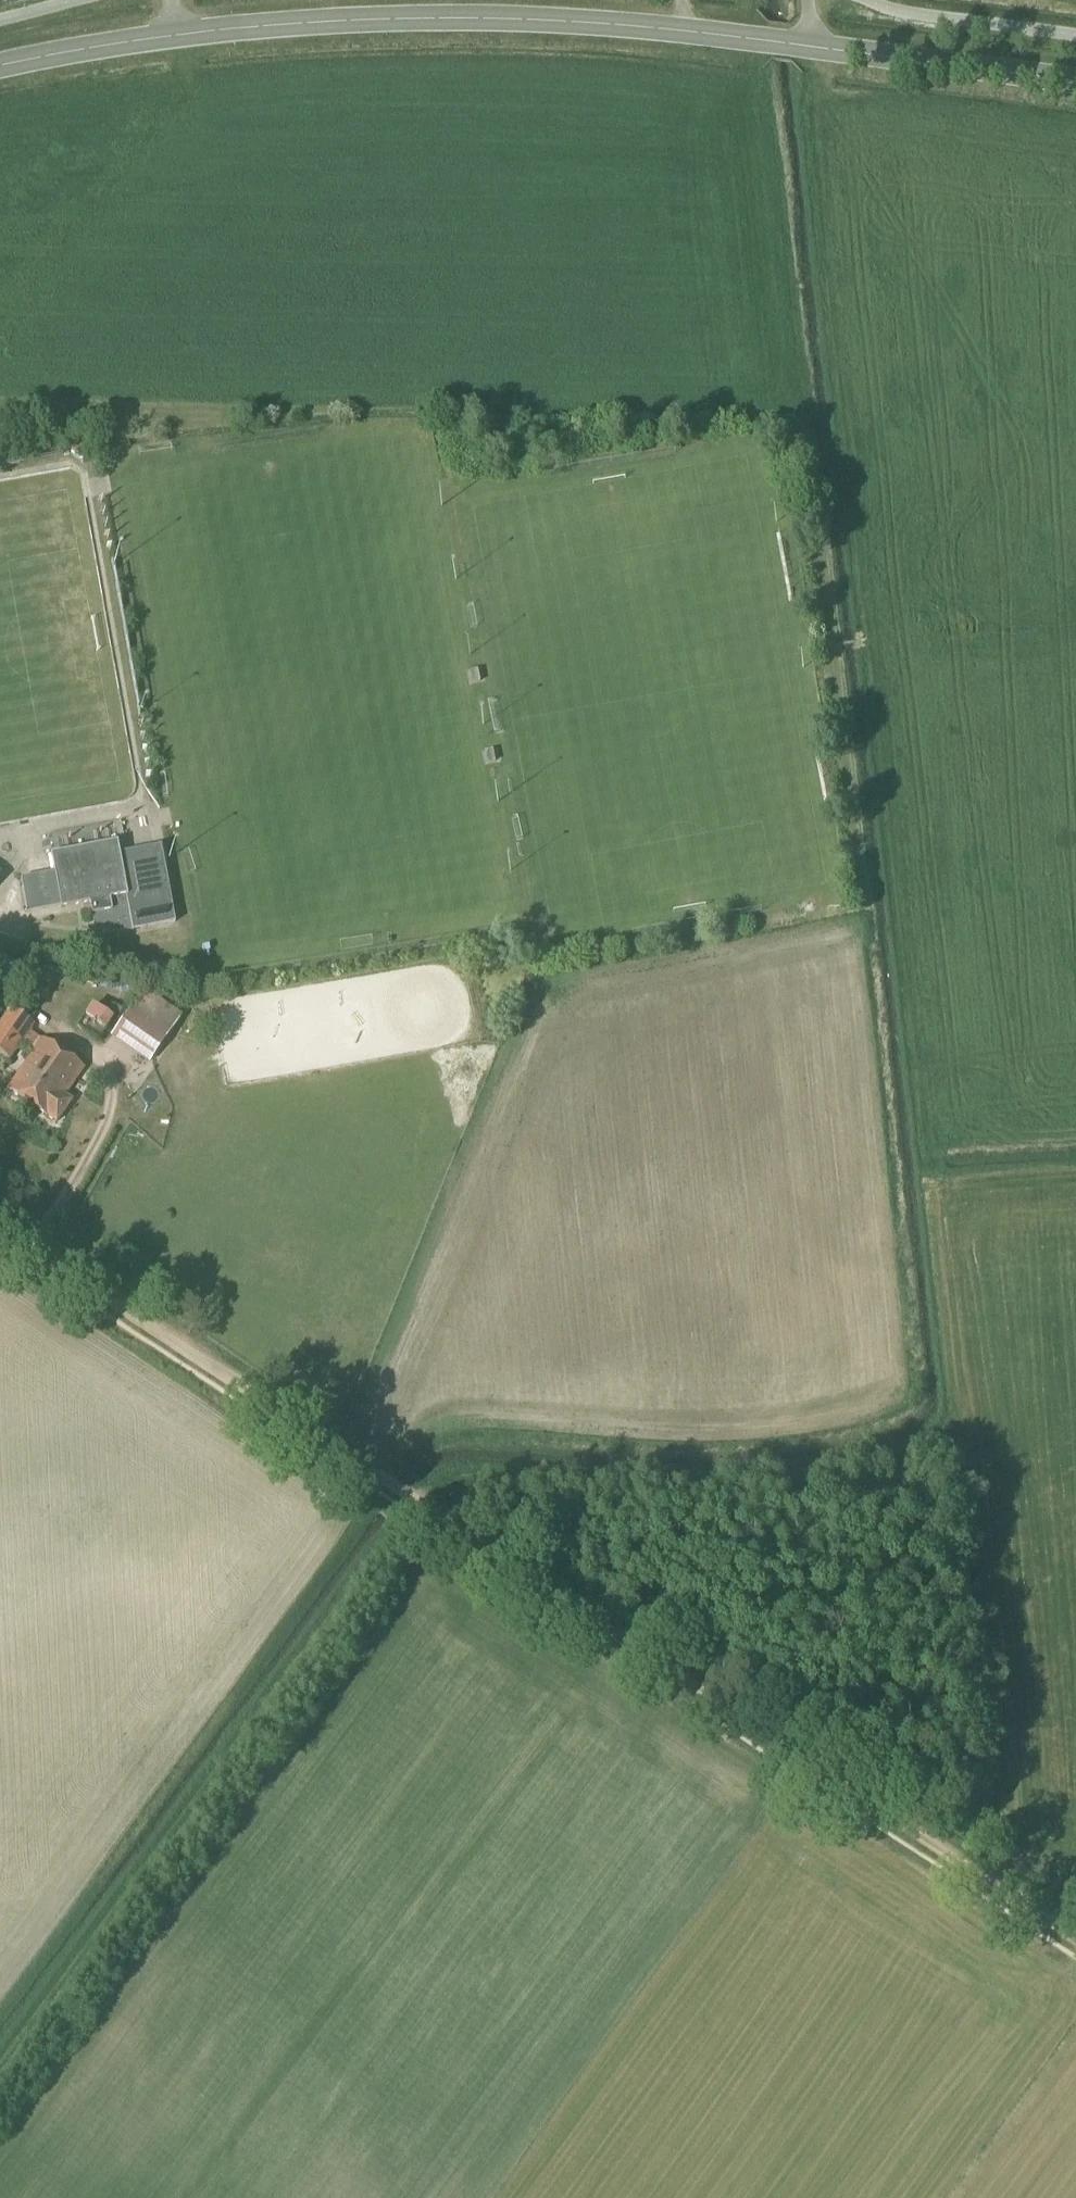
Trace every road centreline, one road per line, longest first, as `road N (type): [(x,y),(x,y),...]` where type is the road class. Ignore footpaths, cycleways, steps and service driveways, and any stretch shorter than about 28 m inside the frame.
road 1 (track): [(31,1249),(1075,1936)]
road 2 (secondary): [(0,68),(179,35),(414,19),(578,23),(1075,81)]

